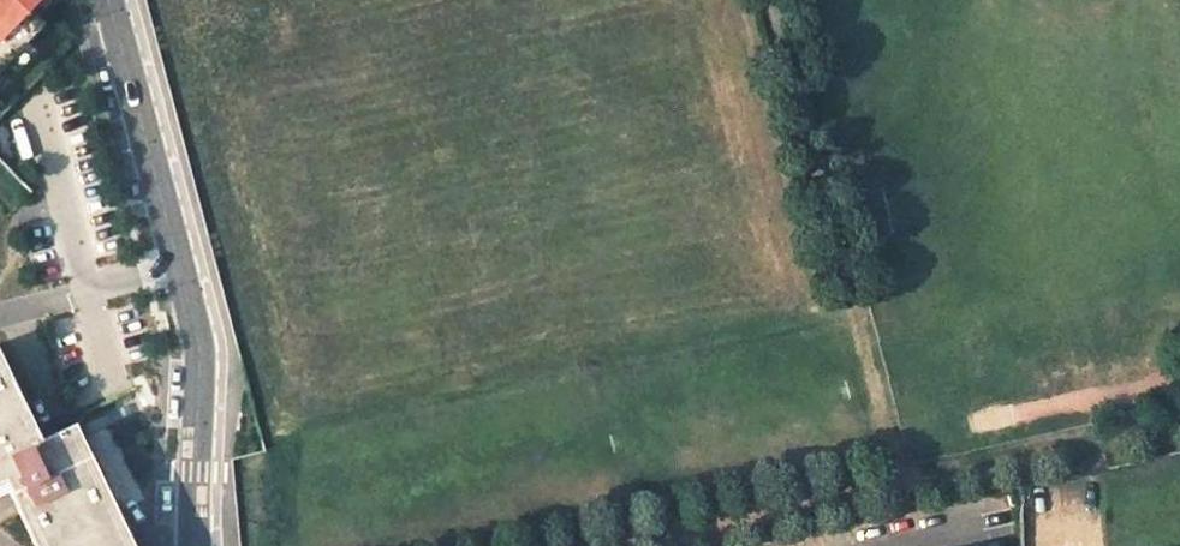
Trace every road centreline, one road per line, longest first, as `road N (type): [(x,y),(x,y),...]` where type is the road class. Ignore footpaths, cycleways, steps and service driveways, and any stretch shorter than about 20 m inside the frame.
road 1 (tertiary): [(108,0),(197,333),(194,545)]

